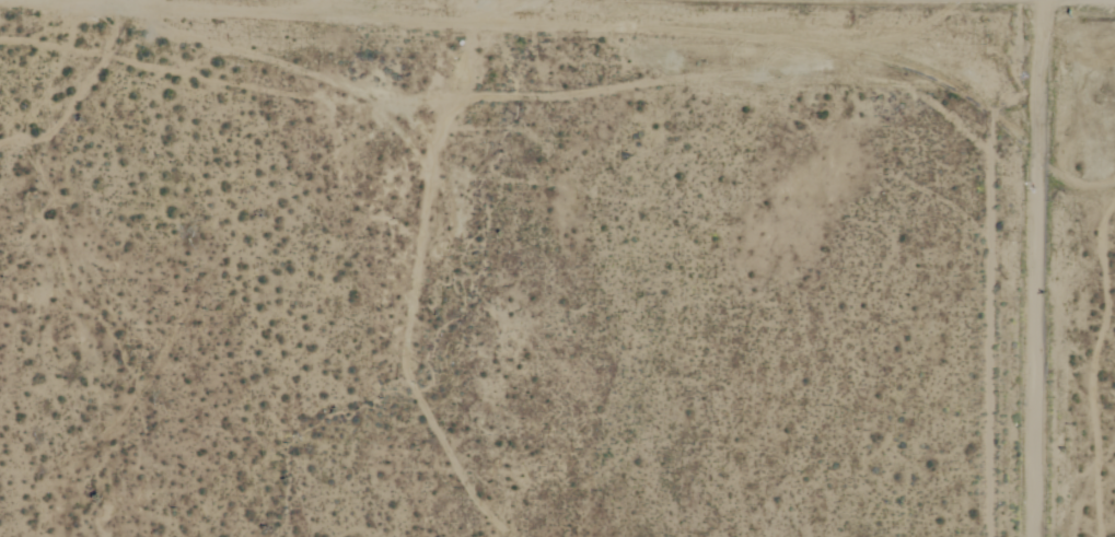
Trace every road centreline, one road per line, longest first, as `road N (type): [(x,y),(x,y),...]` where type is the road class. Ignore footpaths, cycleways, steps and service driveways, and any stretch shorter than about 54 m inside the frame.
road 1 (residential): [(1035,536),(1038,0)]

